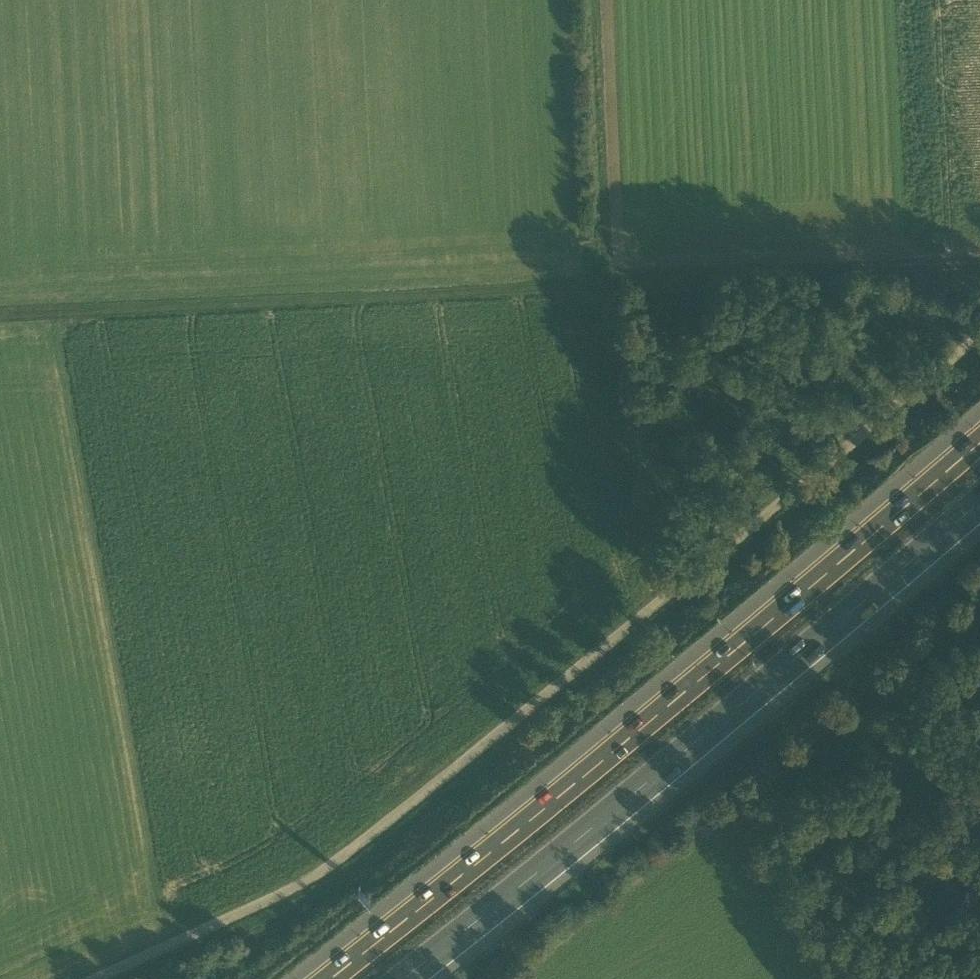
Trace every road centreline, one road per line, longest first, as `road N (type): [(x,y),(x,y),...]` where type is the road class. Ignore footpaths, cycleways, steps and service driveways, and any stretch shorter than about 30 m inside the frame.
road 1 (track): [(88,978),(281,894),(349,849),(664,602),(979,338)]
road 2 (track): [(0,317),(979,277)]
road 3 (motorway): [(979,429),(684,683),(312,978)]
road 4 (motorway): [(390,978),(979,488)]
road 5 (track): [(979,607),(754,800),(751,817),(830,978)]

